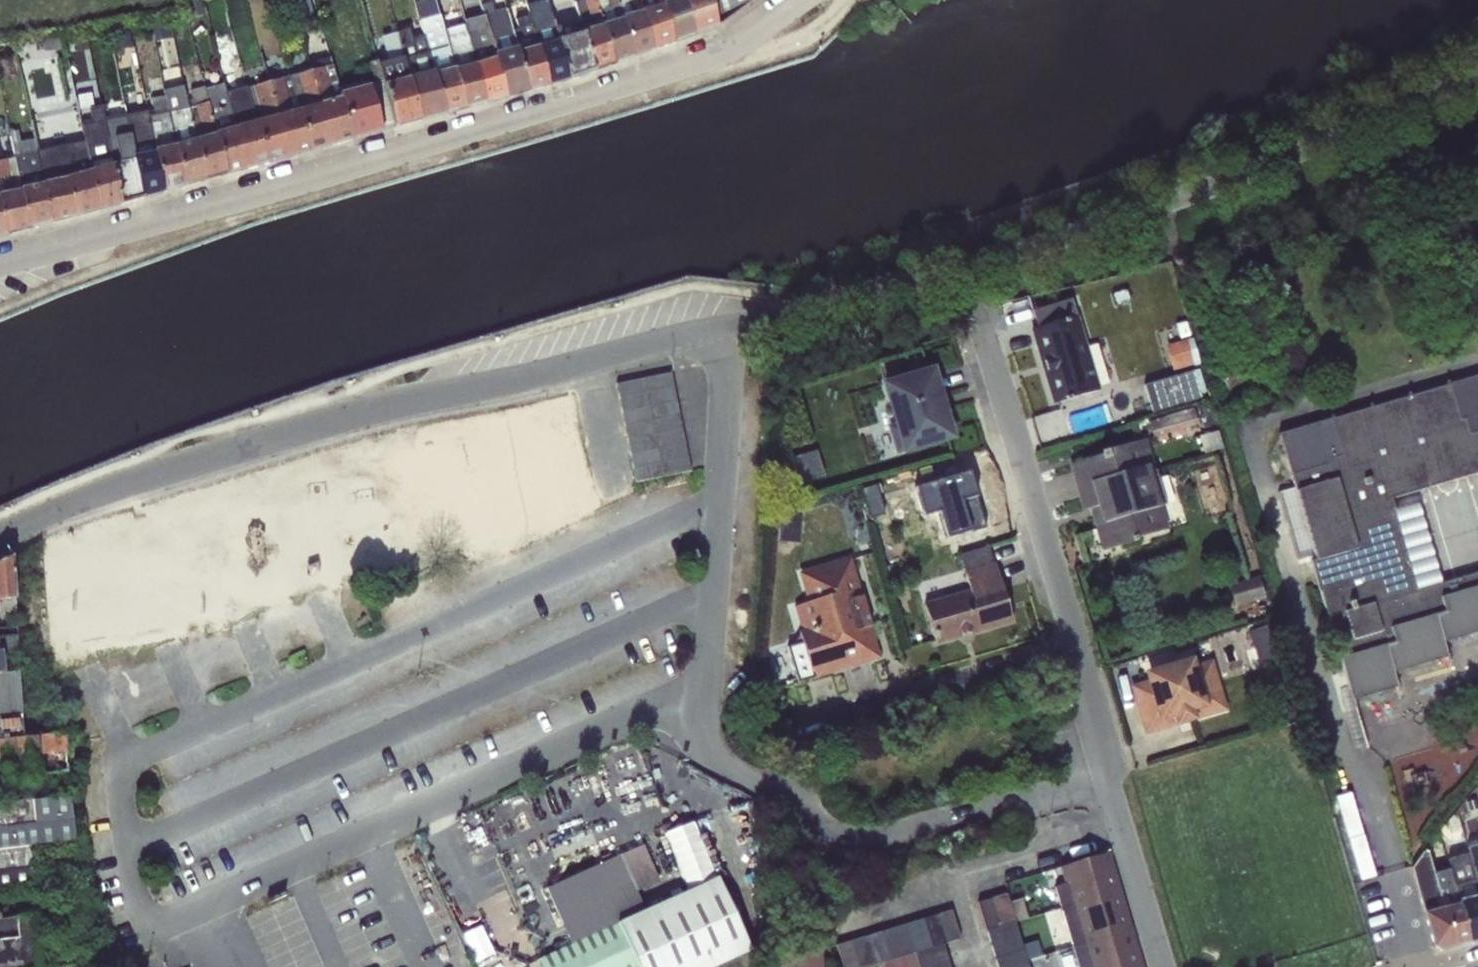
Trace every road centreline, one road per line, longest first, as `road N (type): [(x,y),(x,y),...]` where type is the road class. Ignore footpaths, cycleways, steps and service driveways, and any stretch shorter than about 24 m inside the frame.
road 1 (residential): [(0,261),(748,51),(804,0)]
road 2 (unclassified): [(0,534),(178,465),(355,411),(722,326)]
road 3 (residential): [(1080,645),(976,316)]
road 4 (residential): [(1162,966),(1080,645)]
road 5 (residential): [(797,731),(1080,645)]

